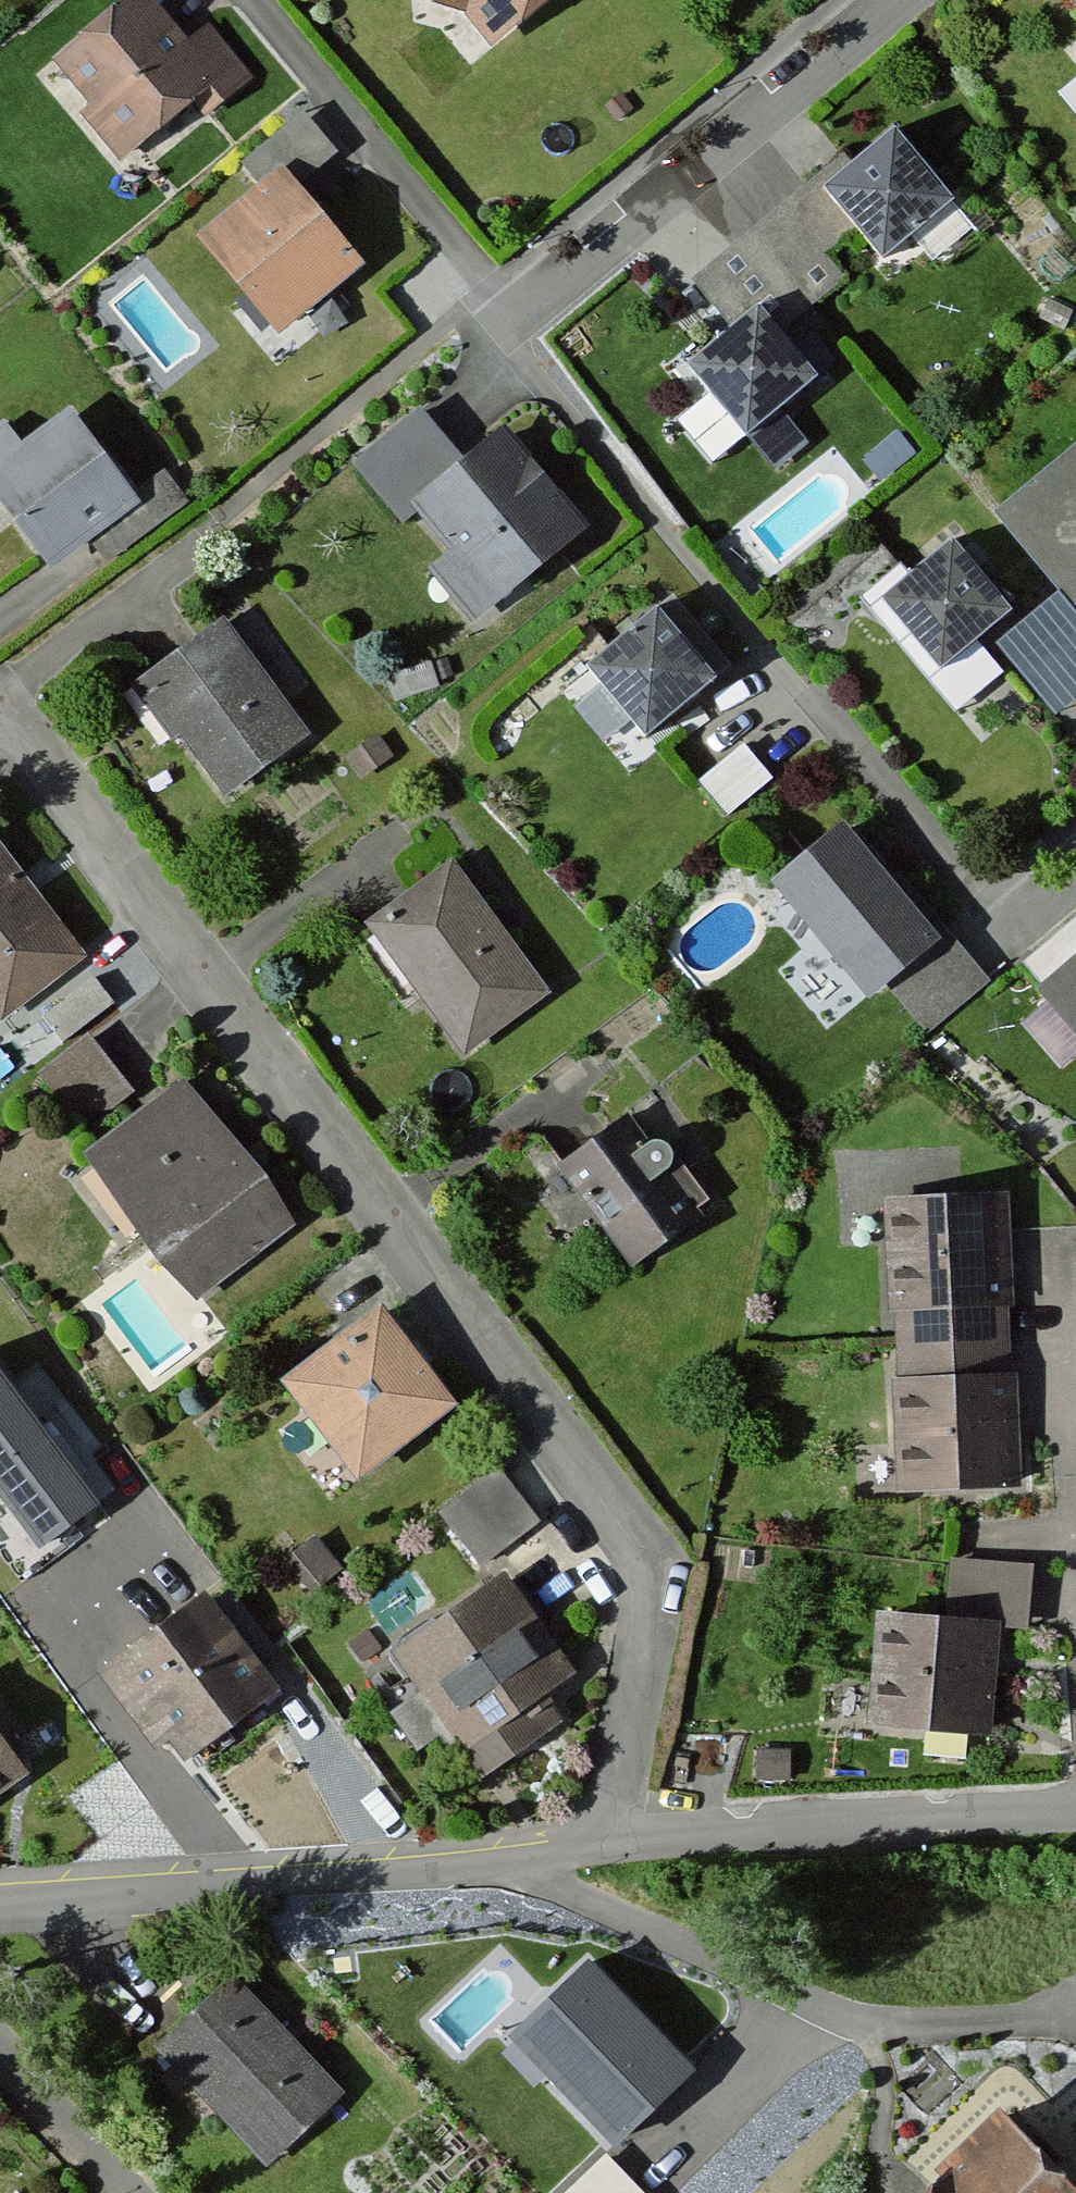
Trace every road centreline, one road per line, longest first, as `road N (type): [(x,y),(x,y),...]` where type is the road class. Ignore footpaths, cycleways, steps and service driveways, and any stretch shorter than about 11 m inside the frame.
road 1 (residential): [(601,1852),(640,1654),(650,1565),(643,1524),(5,696)]
road 2 (residential): [(5,696),(871,0)]
road 3 (residential): [(0,1899),(601,1852)]
road 4 (residential): [(601,1852),(1075,1810)]
road 5 (residential): [(1050,1265),(1075,1558)]
road 6 (residential): [(0,2045),(142,2192)]

